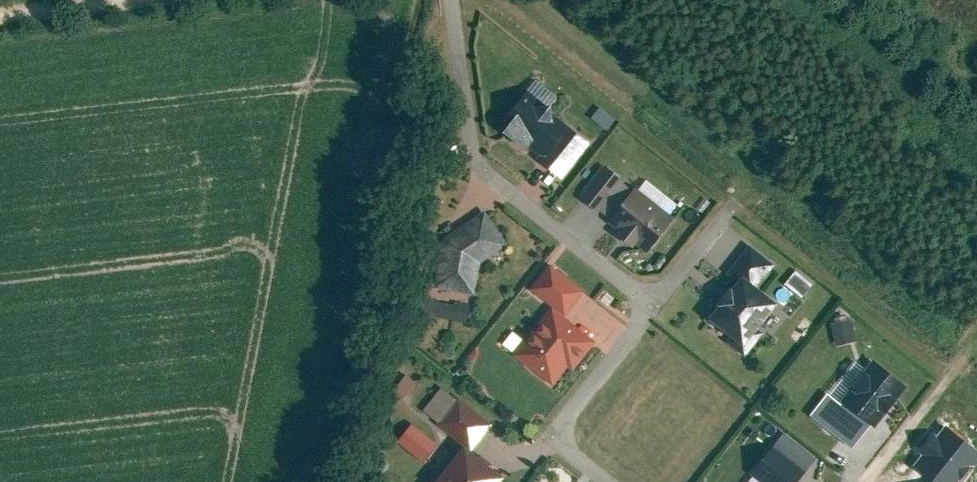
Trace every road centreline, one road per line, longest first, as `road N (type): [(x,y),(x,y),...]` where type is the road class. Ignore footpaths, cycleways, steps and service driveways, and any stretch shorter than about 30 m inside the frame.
road 1 (residential): [(612,481),(574,452),(565,421),(655,301)]
road 2 (residential): [(655,301),(500,178)]
road 3 (unclassified): [(500,178),(472,138),(457,0)]
road 4 (track): [(174,0),(0,20)]

